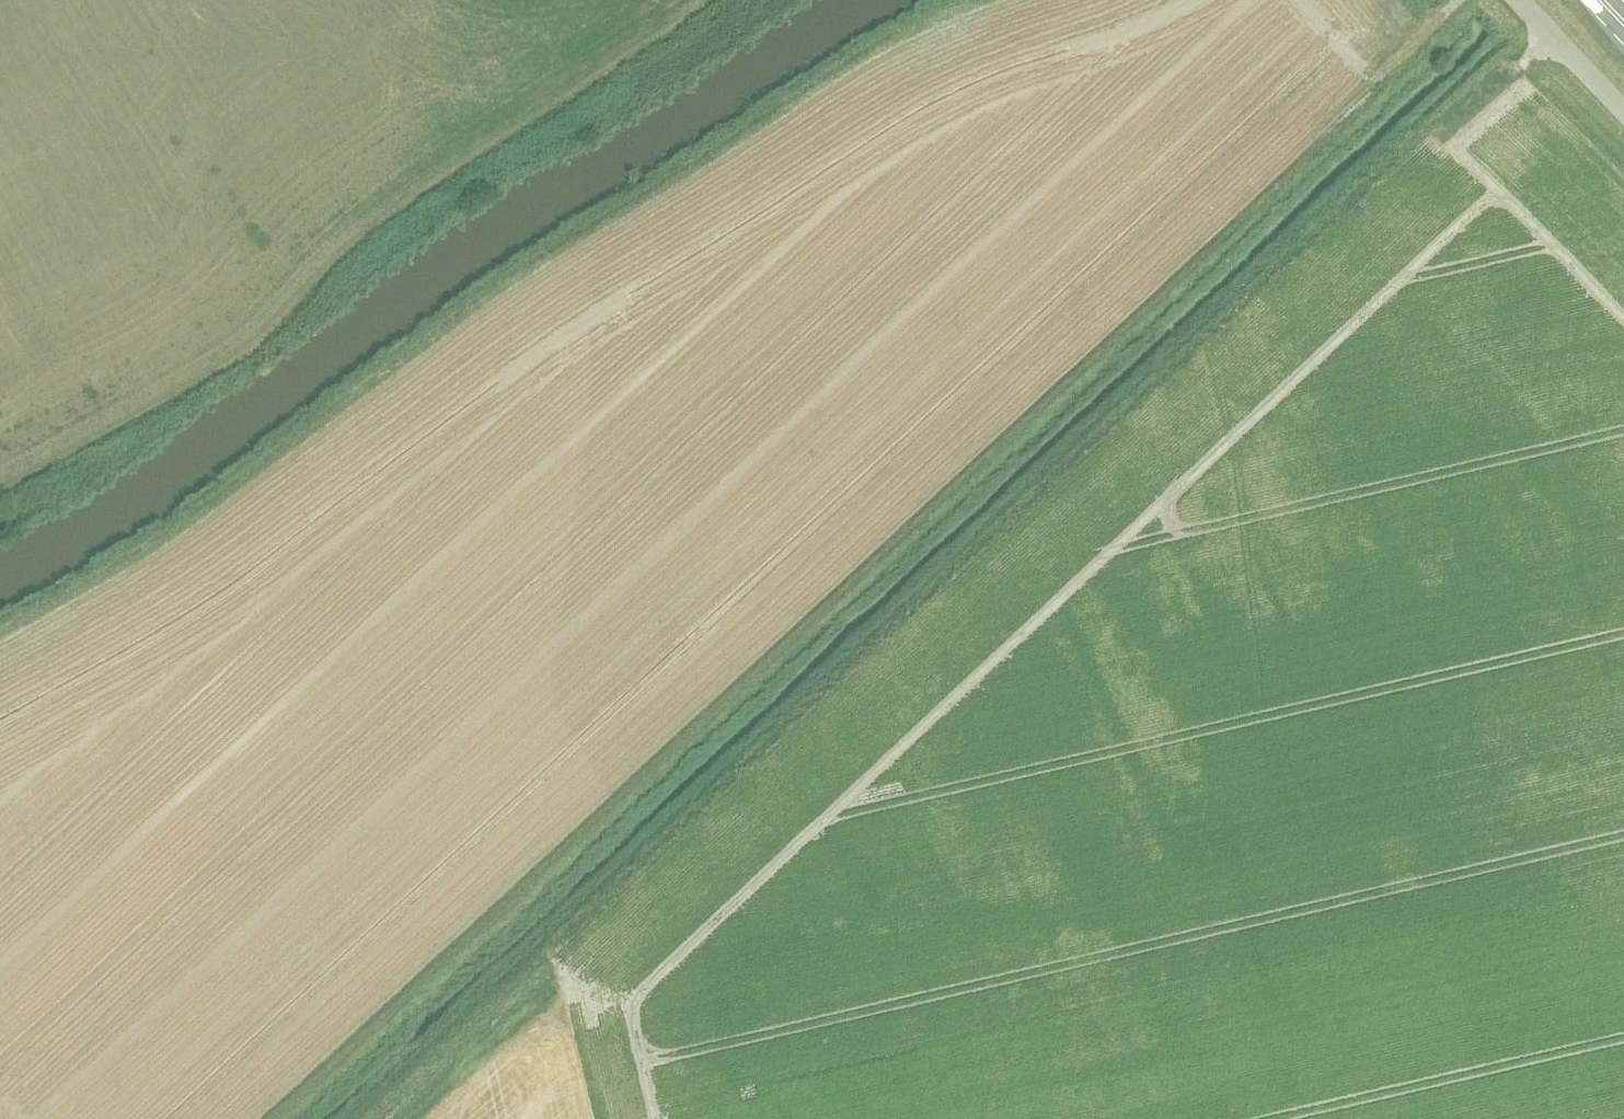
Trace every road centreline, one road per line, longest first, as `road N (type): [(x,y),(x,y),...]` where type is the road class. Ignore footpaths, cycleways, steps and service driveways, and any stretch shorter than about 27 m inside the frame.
road 1 (unclassified): [(1623,113),(1518,0)]

